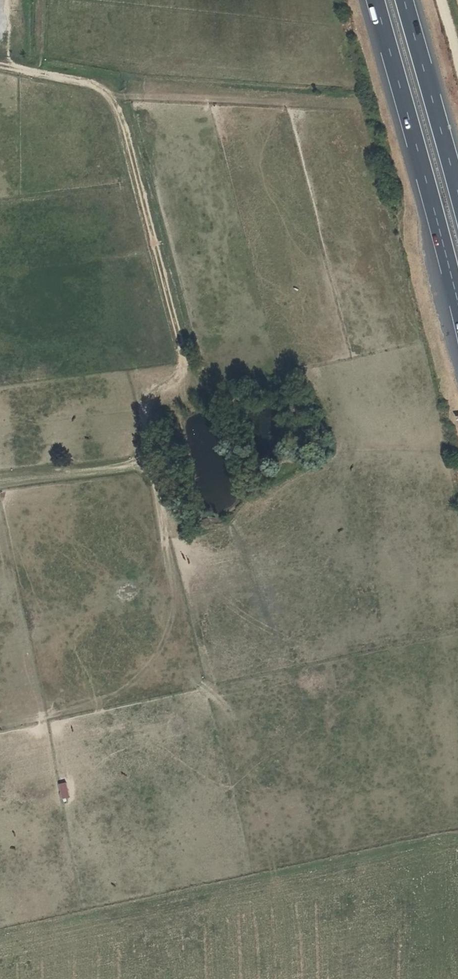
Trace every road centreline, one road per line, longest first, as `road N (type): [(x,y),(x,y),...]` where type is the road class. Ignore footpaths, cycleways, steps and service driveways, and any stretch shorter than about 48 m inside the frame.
road 1 (track): [(0,66),(88,81),(119,112),(183,361),(173,388),(148,408),(149,454),(141,461),(0,481)]
road 2 (motorway): [(375,0),(457,305)]
road 3 (motorway): [(457,190),(405,0)]

